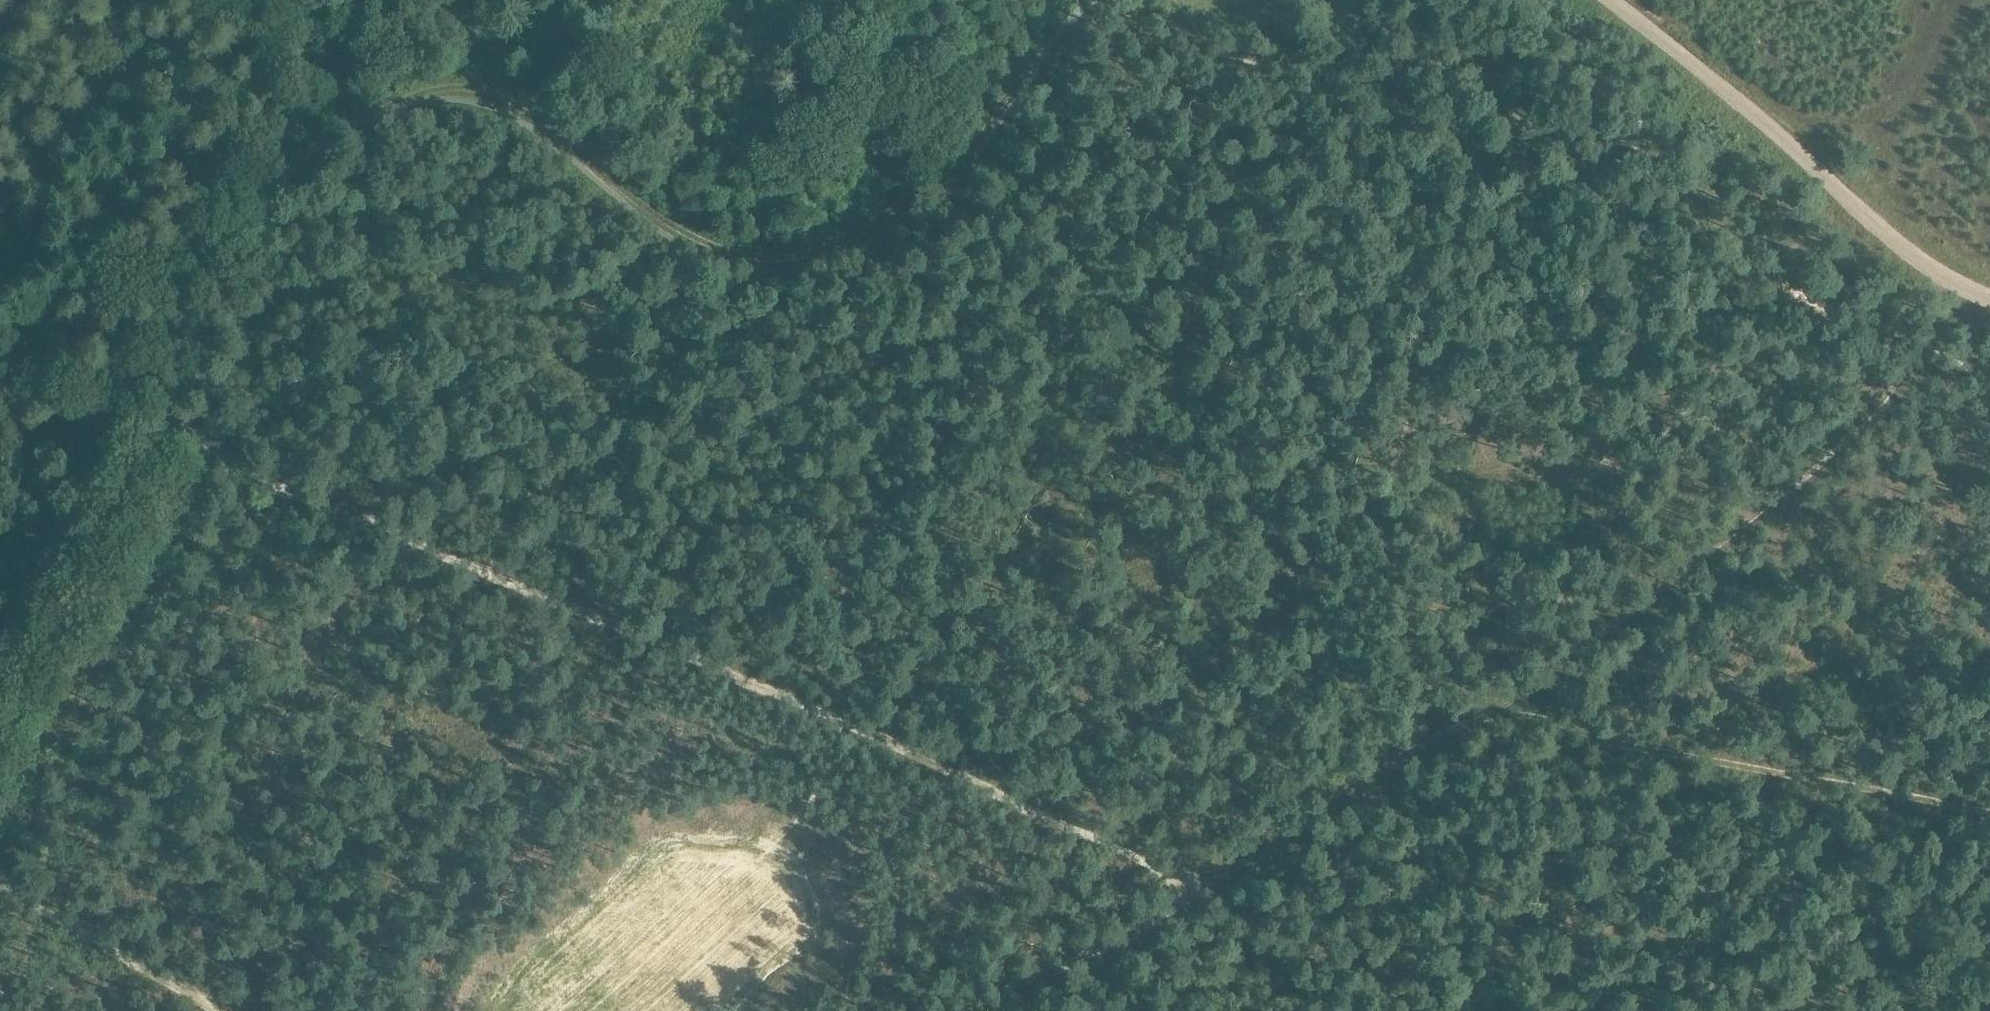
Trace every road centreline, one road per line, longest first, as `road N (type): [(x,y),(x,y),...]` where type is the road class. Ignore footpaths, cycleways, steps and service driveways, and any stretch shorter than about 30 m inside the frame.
road 1 (track): [(1205,881),(1164,871),(204,443),(155,432)]
road 2 (track): [(1959,290),(1875,416),(1650,600),(1490,715),(1405,755),(1282,841),(1205,881)]
road 3 (track): [(1490,715),(1539,722),(1609,748),(1989,815)]
road 4 (track): [(1613,0),(1959,290)]
road 5 (track): [(966,1010),(1160,917),(1205,881)]
road 6 (track): [(0,393),(155,432)]

